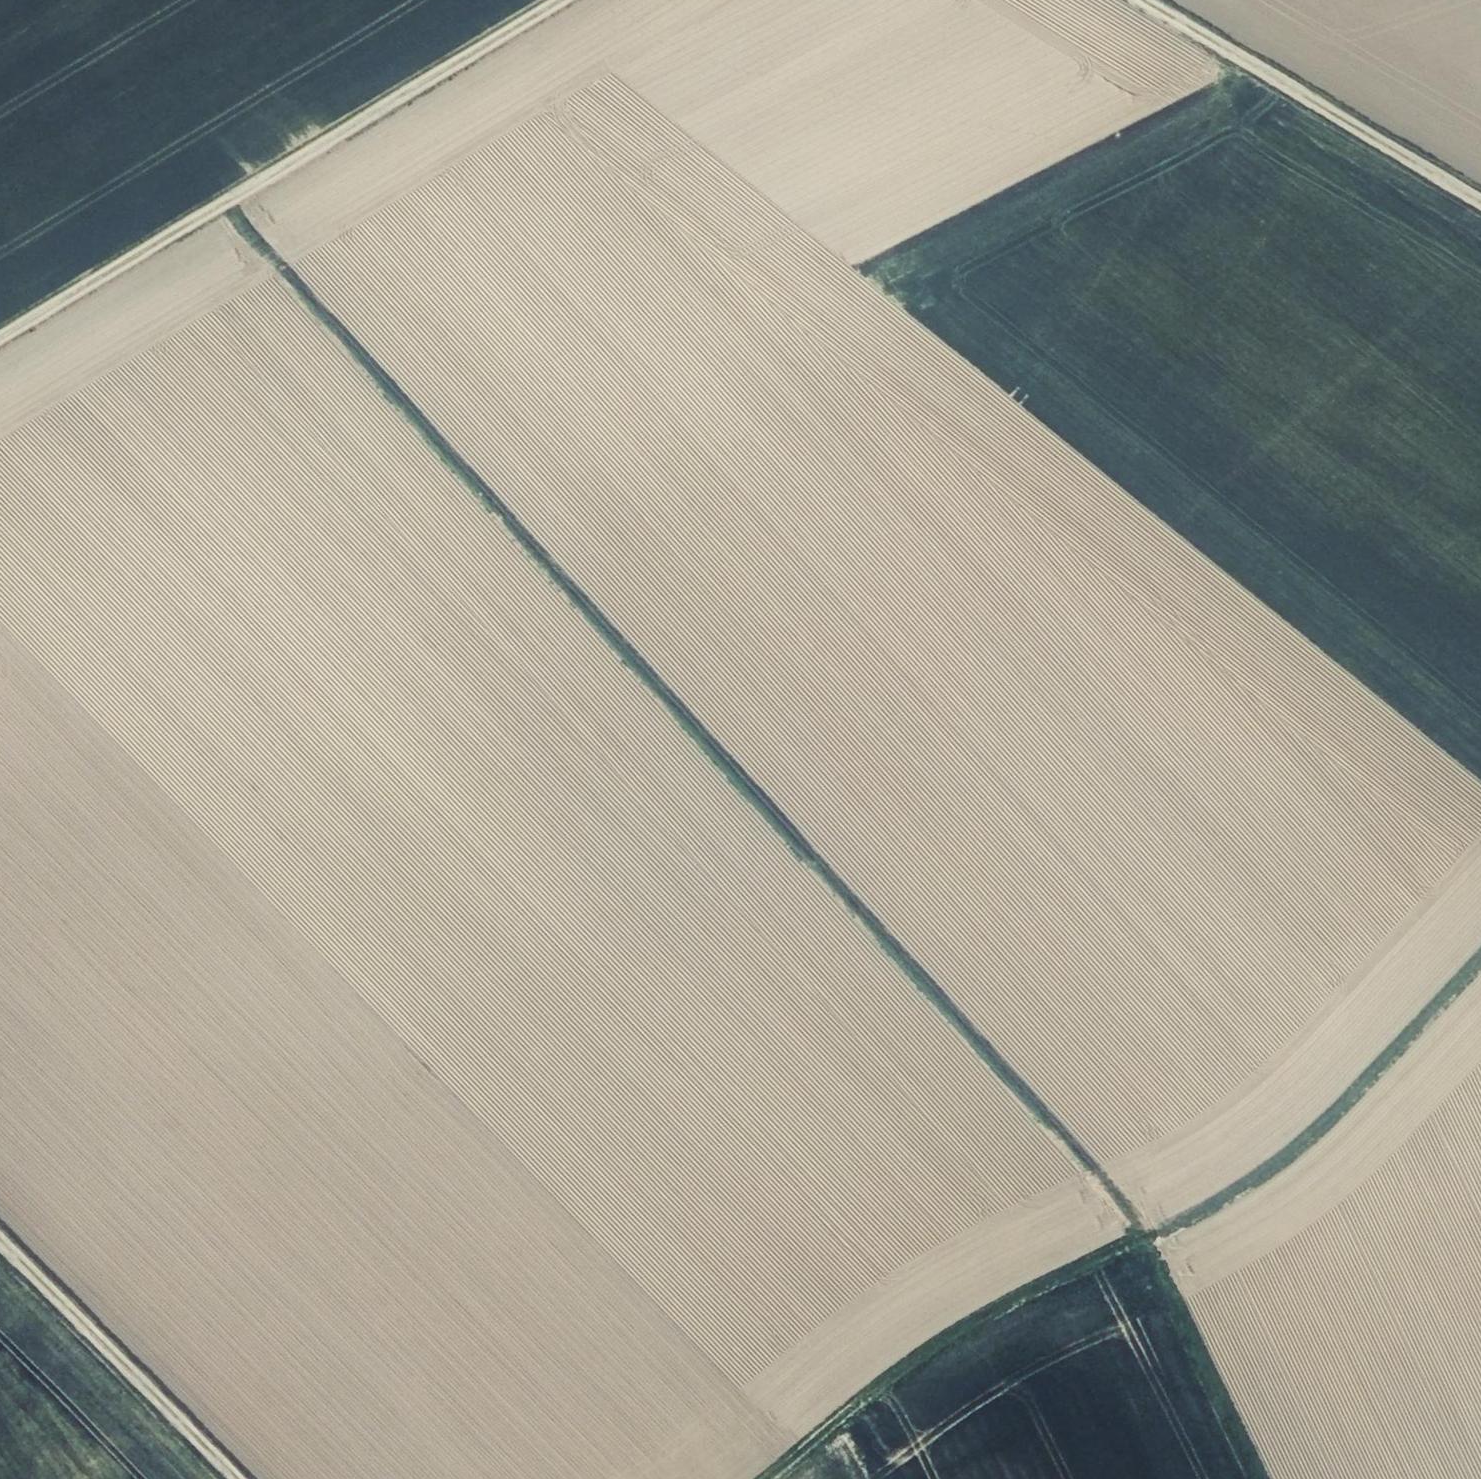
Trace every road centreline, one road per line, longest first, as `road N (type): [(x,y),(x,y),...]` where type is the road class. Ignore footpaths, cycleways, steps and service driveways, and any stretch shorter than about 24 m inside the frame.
road 1 (track): [(0,329),(567,0)]
road 2 (track): [(1114,0),(1480,219)]
road 3 (track): [(0,1238),(239,1478)]

